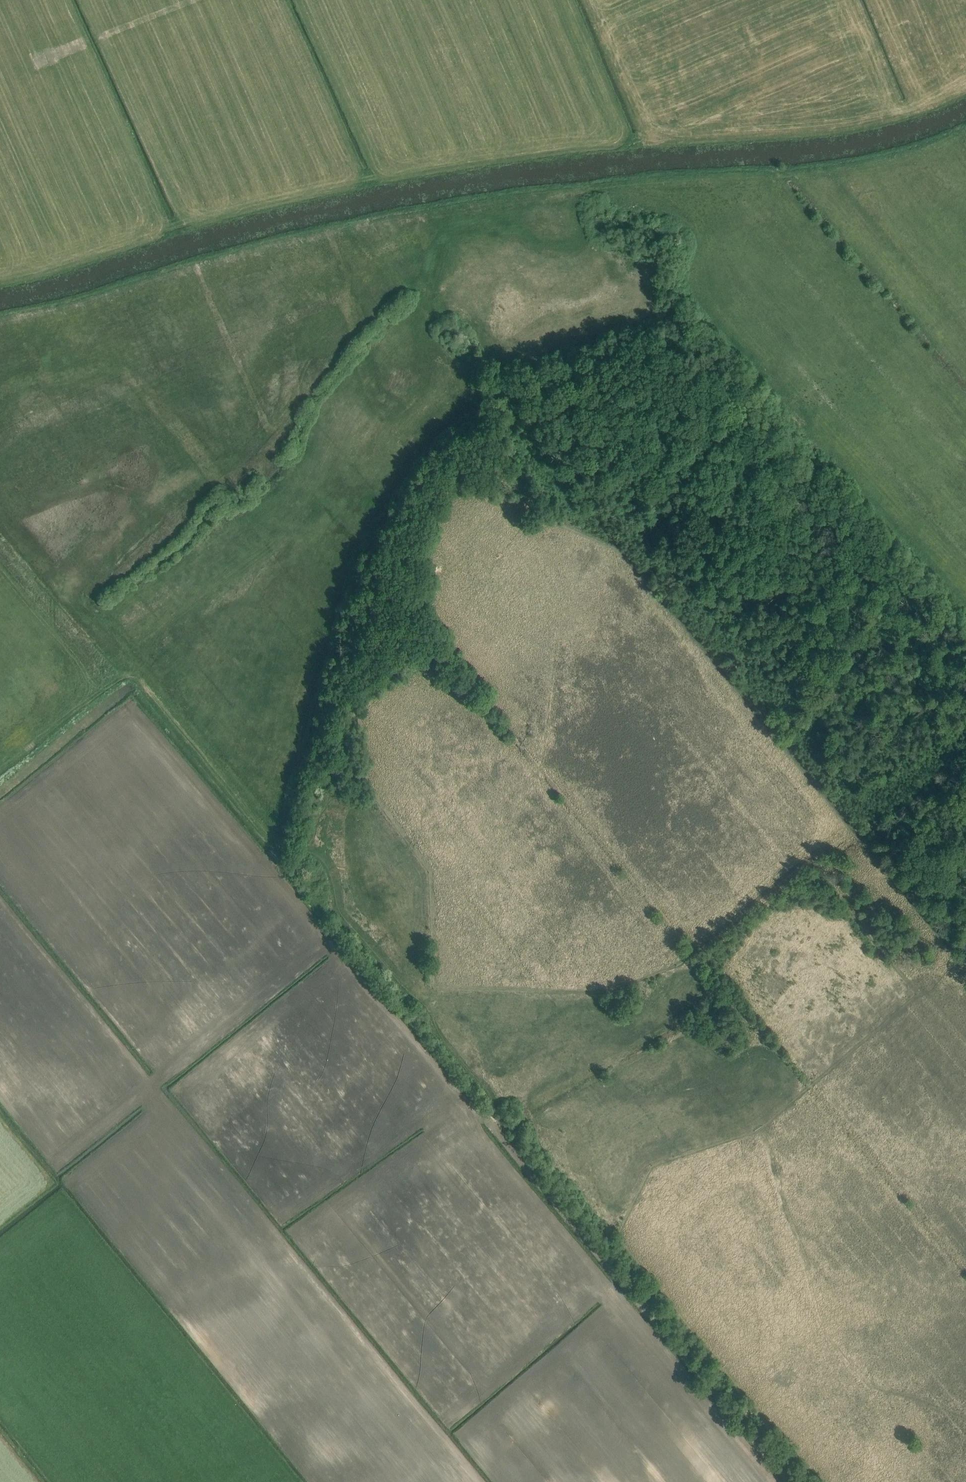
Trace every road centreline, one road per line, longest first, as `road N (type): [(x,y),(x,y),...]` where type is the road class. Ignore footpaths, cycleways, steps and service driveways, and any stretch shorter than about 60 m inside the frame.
road 1 (track): [(489,1119),(789,1481)]

